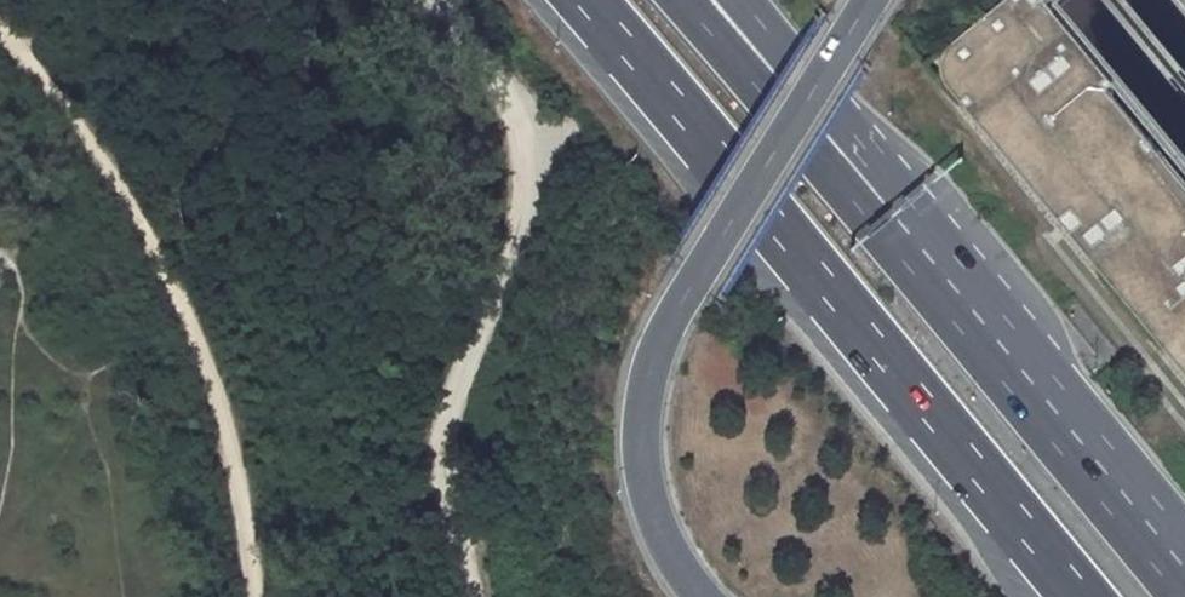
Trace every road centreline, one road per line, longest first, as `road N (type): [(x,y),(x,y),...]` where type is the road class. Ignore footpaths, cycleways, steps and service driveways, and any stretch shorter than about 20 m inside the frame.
road 1 (trunk): [(585,0),(1078,596)]
road 2 (trunk): [(817,90),(675,319),(644,405),(654,511),(671,556),(700,596)]
road 3 (trunk): [(1184,592),(882,232)]
road 4 (trunk): [(882,232),(683,0)]
road 5 (trunk): [(882,232),(859,143),(817,90)]

